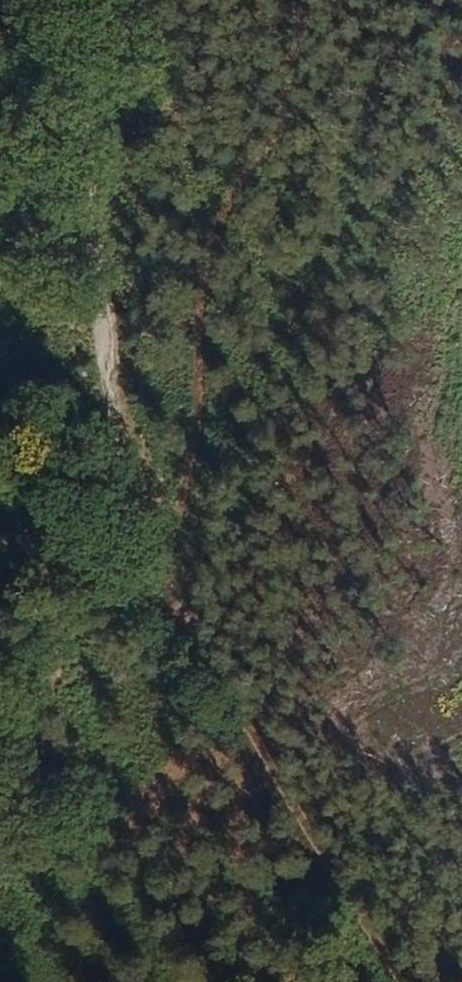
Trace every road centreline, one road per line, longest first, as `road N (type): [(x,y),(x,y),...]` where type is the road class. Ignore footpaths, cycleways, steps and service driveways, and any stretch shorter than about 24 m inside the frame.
road 1 (track): [(104,0),(102,509),(45,631),(0,703)]
road 2 (track): [(406,981),(261,745),(184,580),(175,506),(108,364)]

